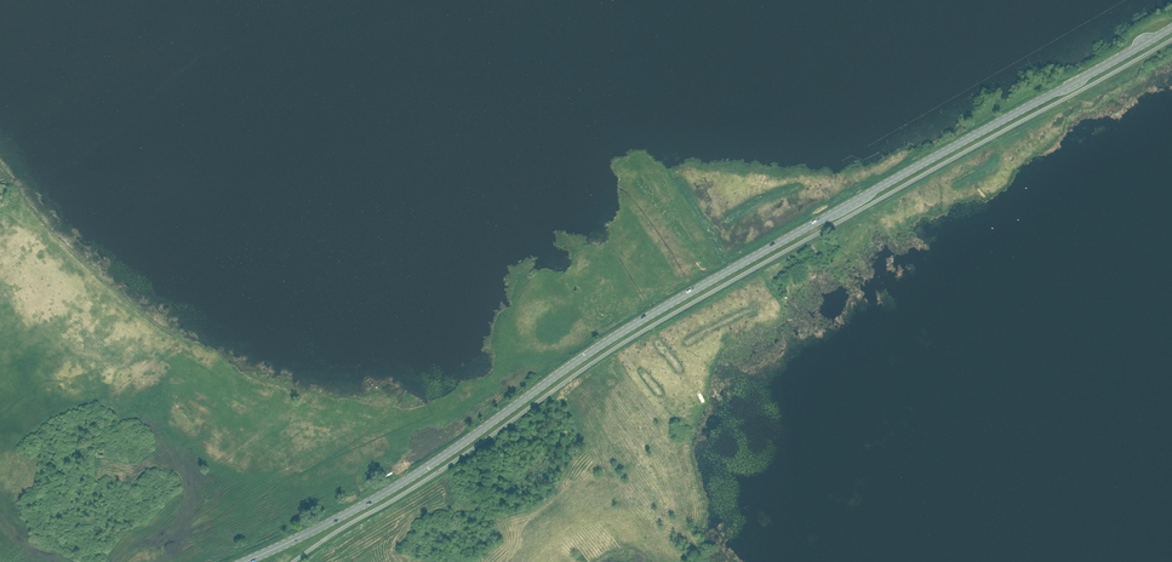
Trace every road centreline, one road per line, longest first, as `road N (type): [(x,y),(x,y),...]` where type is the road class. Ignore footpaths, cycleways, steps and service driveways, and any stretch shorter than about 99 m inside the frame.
road 1 (primary): [(243,561),(402,482),(649,315),(1171,27)]

